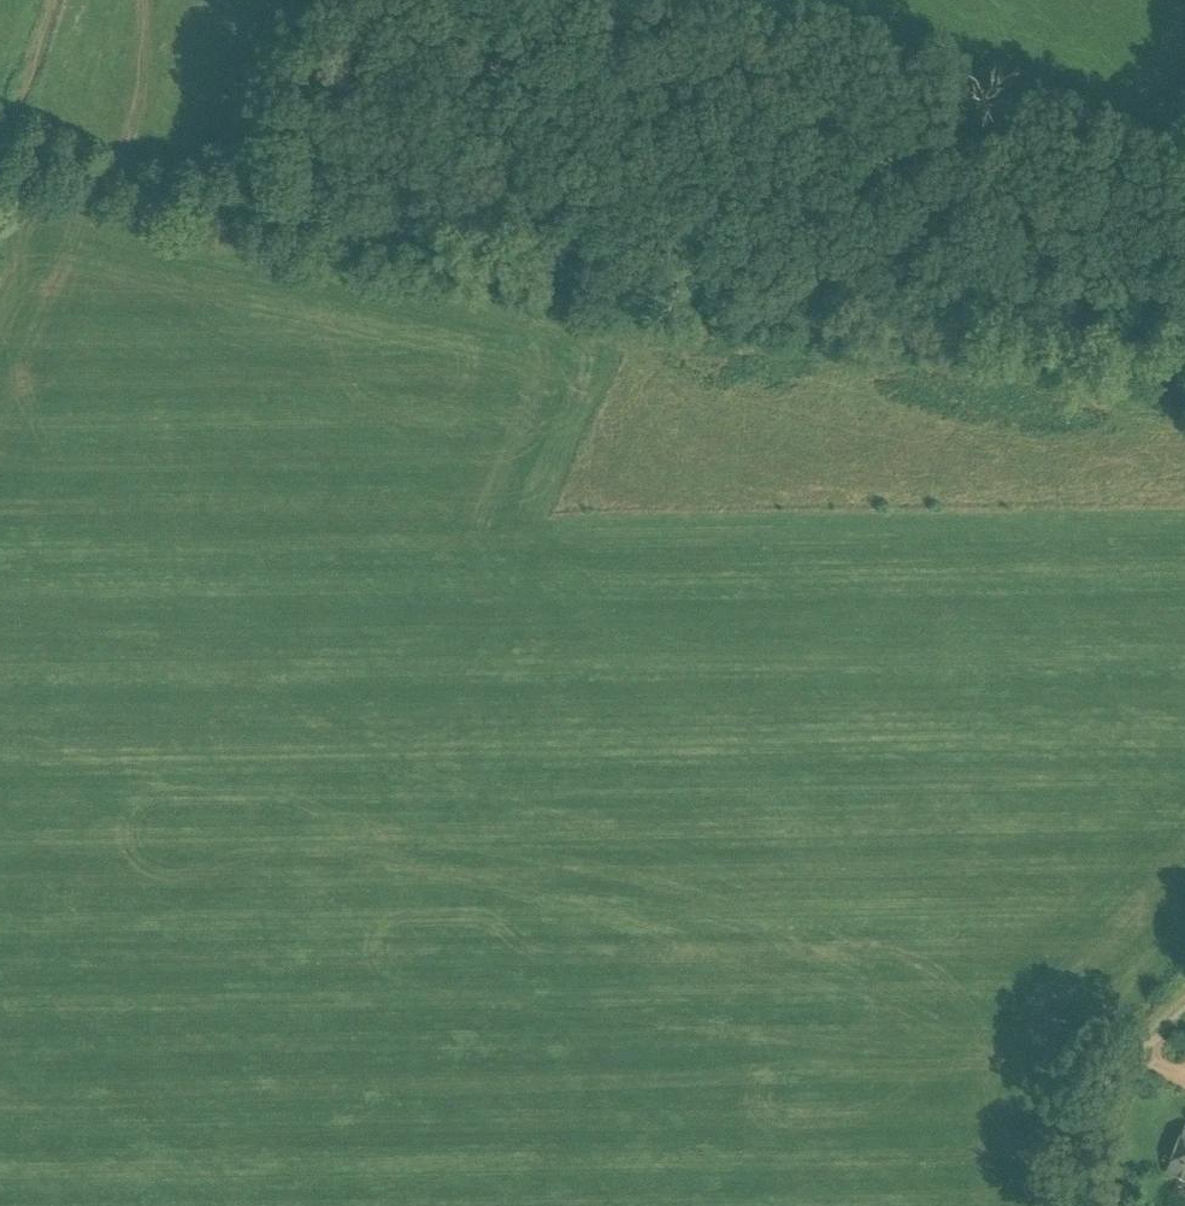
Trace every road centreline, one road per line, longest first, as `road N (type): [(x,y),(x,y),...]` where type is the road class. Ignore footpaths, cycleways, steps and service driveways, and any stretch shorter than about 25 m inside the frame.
road 1 (unclassified): [(1094,1205),(1091,1161),(1116,1075),(1184,1008)]

